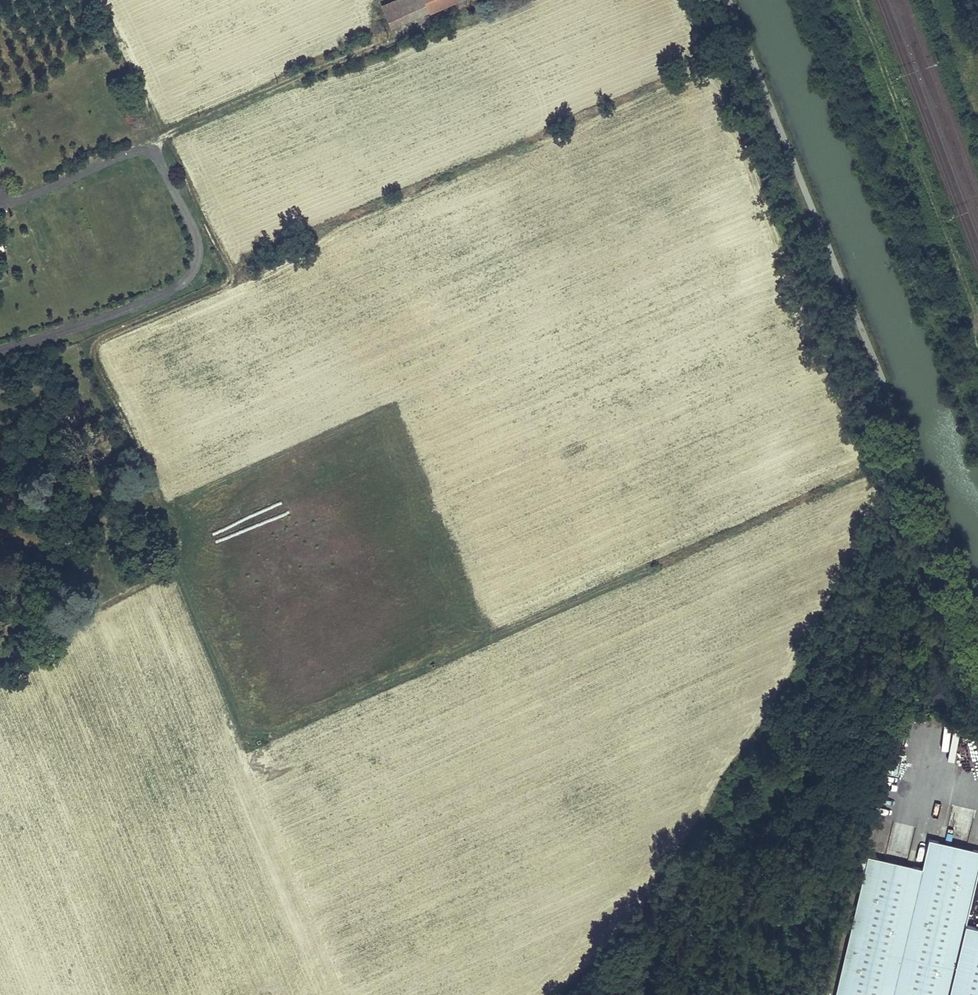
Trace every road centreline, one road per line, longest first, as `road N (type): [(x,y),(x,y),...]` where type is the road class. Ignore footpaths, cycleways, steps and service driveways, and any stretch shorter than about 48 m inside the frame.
road 1 (track): [(468,4),(151,141)]

